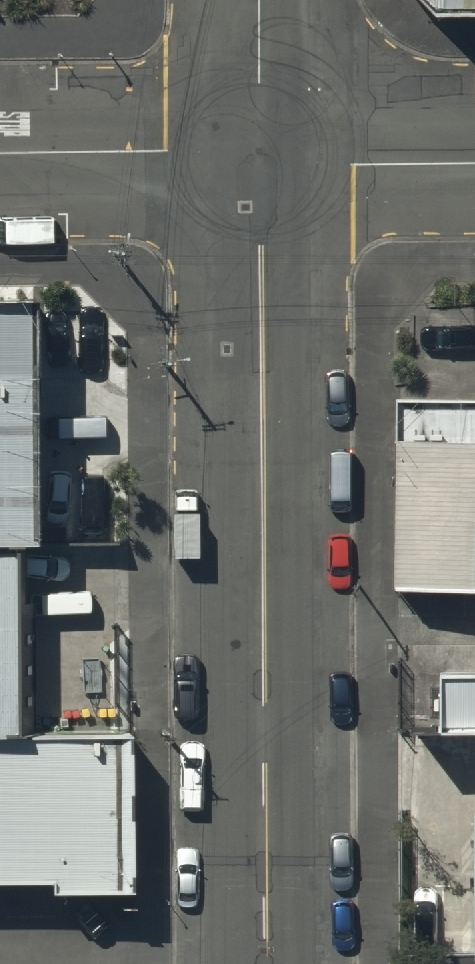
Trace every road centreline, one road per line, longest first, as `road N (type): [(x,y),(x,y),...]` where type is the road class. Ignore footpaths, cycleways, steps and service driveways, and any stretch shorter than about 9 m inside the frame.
road 1 (residential): [(260,158),(267,963)]
road 2 (unclassified): [(0,153),(260,158)]
road 3 (unclassified): [(260,158),(474,163)]
road 4 (residential): [(258,0),(260,158)]

